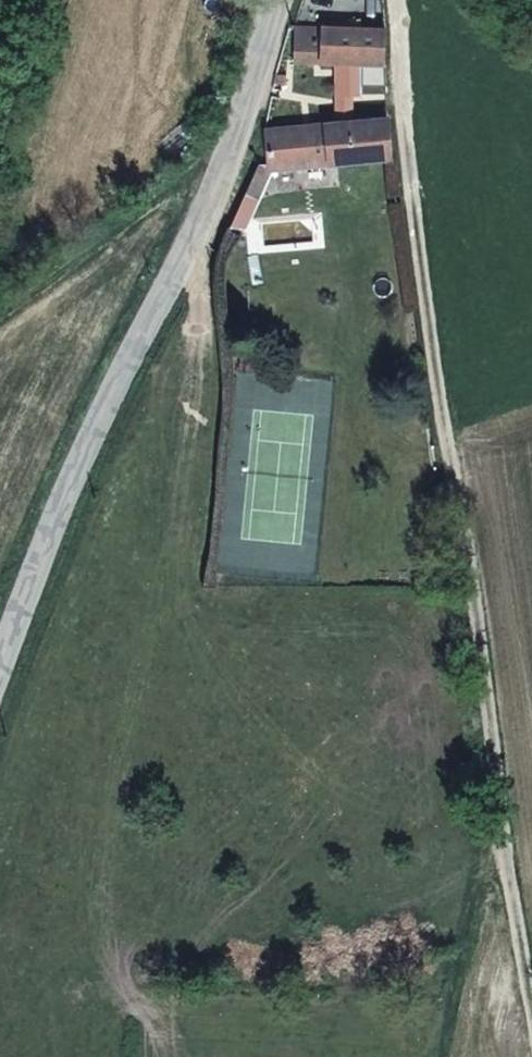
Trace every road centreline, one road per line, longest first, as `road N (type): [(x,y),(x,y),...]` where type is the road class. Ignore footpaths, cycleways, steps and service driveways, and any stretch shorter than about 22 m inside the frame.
road 1 (track): [(387,0),(412,231),(529,1056)]
road 2 (unclassified): [(0,616),(82,404),(204,175),(282,0)]
road 3 (track): [(186,209),(156,198),(0,296)]

